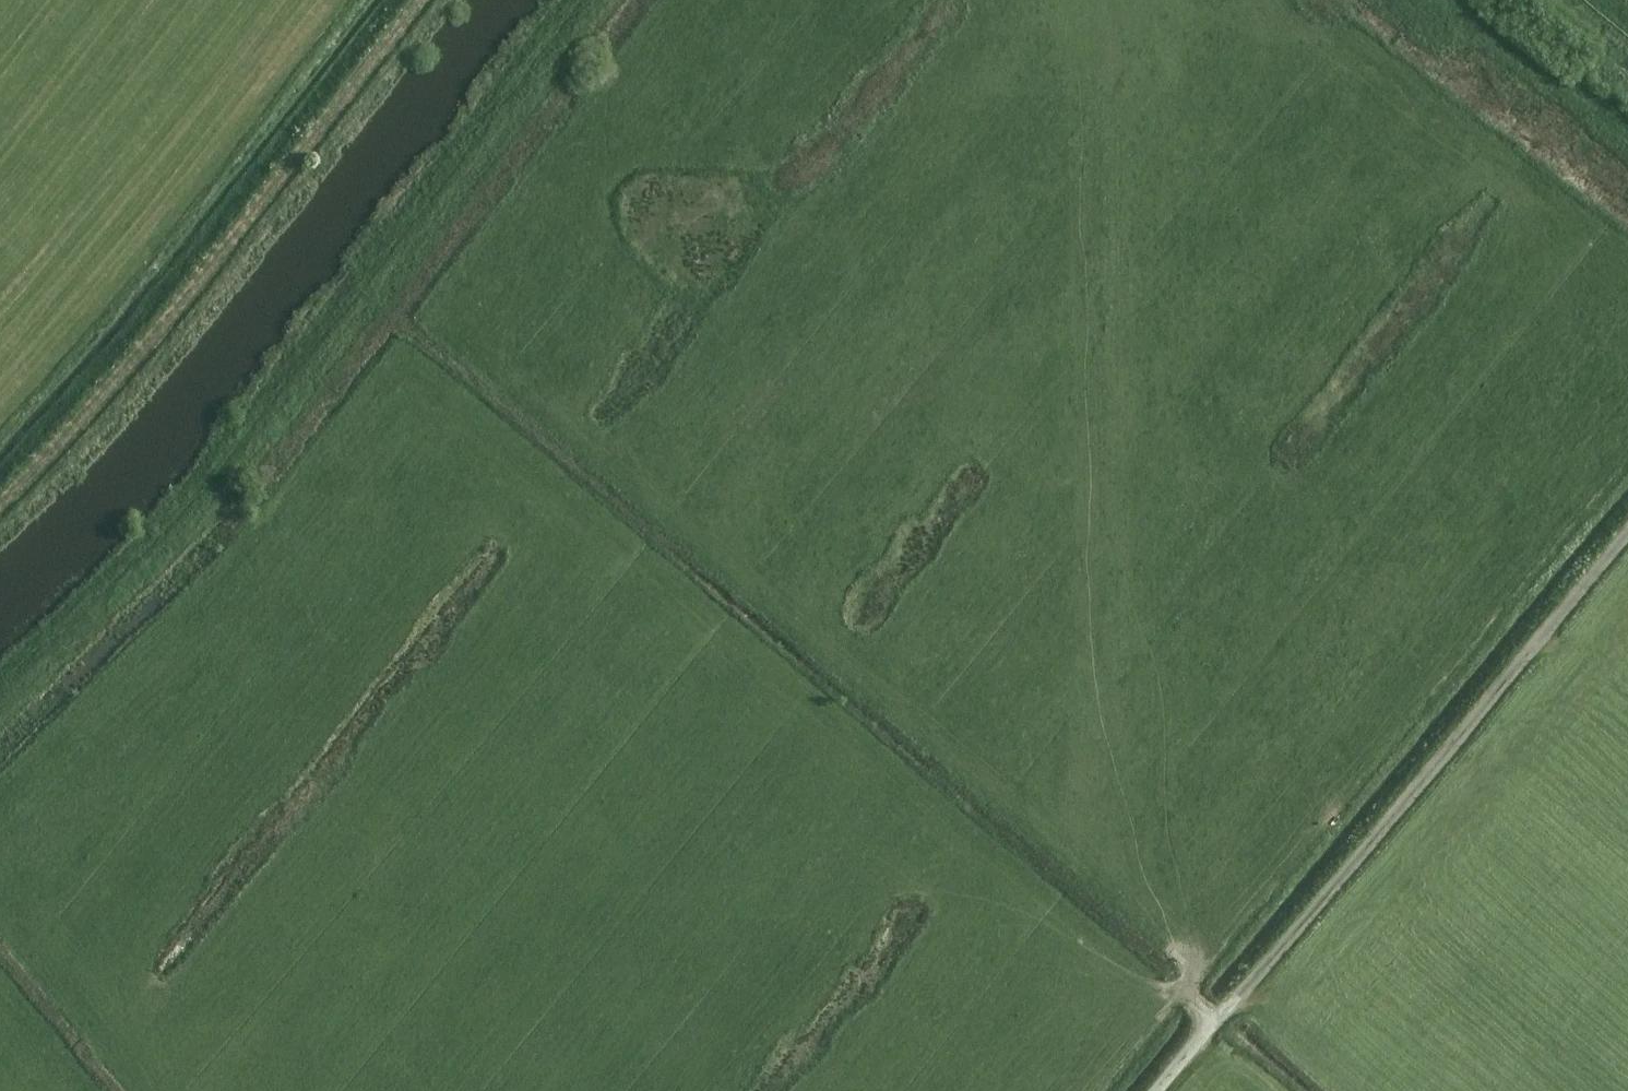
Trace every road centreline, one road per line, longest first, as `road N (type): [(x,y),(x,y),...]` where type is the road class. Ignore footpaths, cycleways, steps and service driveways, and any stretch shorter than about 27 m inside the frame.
road 1 (unclassified): [(1160,1090),(1627,533)]

